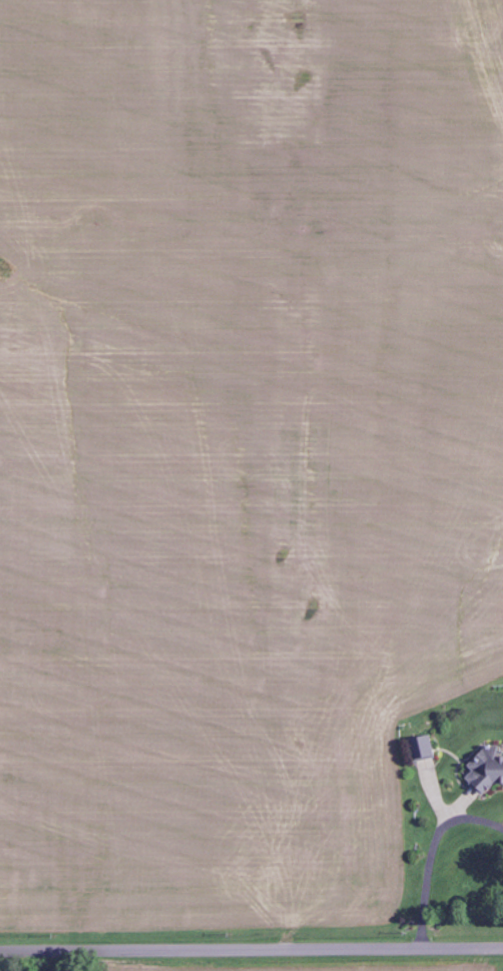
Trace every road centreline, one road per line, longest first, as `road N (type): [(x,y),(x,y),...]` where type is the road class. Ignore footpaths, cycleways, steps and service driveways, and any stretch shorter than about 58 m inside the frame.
road 1 (residential): [(0,951),(502,948)]

